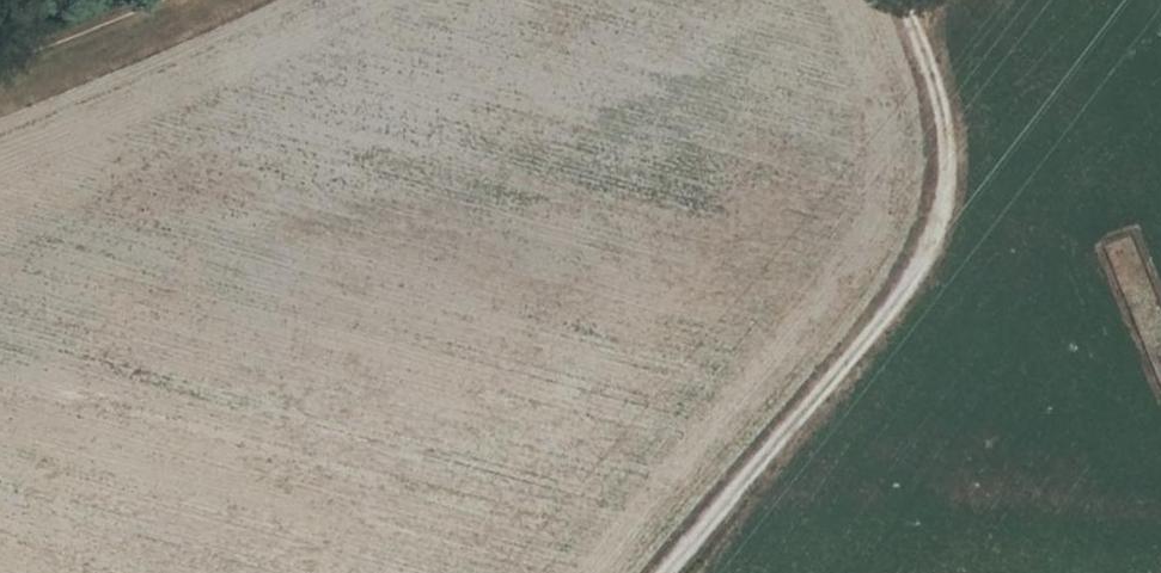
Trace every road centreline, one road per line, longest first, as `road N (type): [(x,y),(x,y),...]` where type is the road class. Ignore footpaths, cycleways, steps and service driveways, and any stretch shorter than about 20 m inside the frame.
road 1 (track): [(665,572),(924,264),(948,160),(904,0)]

